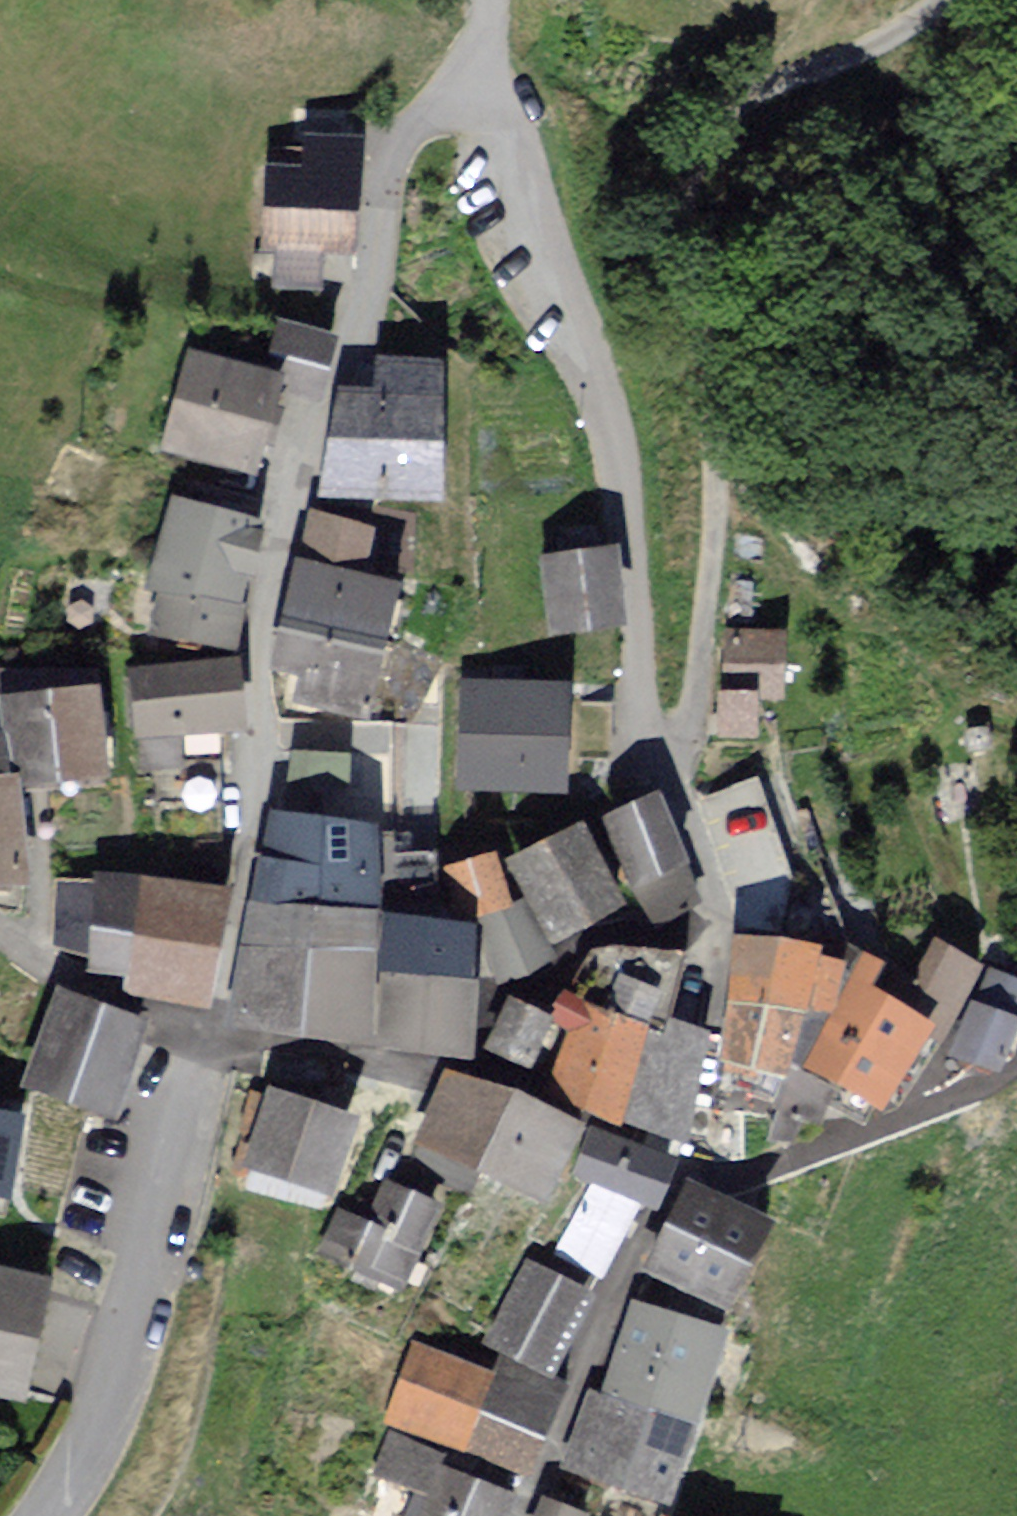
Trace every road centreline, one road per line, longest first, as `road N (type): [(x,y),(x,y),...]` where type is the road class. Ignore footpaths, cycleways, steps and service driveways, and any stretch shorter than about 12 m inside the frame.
road 1 (residential): [(215,1032),(251,812),(261,638),(288,515),(357,324),(386,168),(410,130),(433,112),(457,99),(478,99),(506,125),(577,307),(621,490),(644,722),(716,912),(712,1033),(685,1160)]
road 2 (track): [(656,759),(688,717),(703,670),(719,503),(708,354),(687,255),(690,181),(732,111),(783,79),(866,52),(941,0)]
road 3 (residential): [(42,1515),(107,1391),(215,1032)]
road 4 (residential): [(215,1032),(485,1074),(685,1160)]
road 5 (residential): [(685,1160),(612,1299),(522,1515)]
road 6 (residential): [(685,1160),(720,1175),(755,1170),(954,1098),(1016,1064)]
road 7 (residential): [(0,936),(215,1032)]

